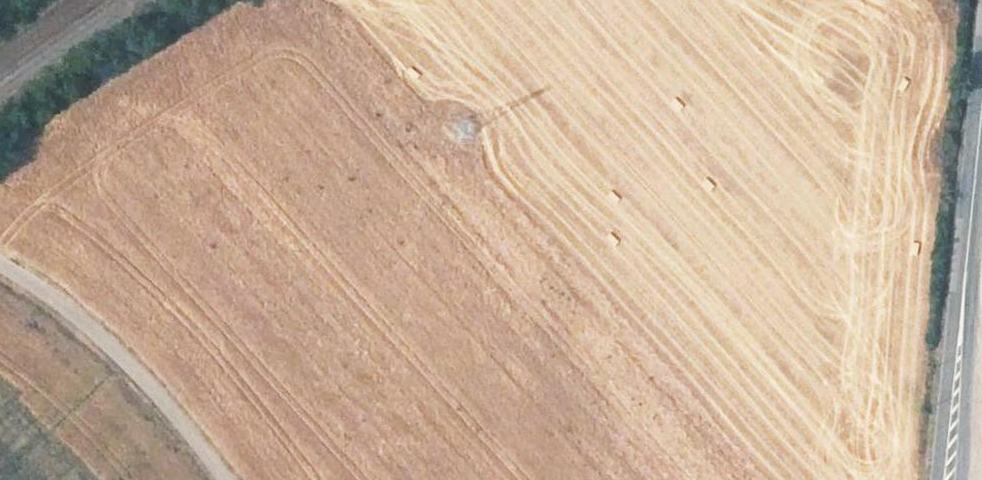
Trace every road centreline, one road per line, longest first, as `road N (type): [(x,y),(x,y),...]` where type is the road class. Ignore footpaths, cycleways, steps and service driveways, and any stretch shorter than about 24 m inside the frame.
road 1 (tertiary): [(944,479),(981,104)]
road 2 (unclassified): [(0,266),(86,323),(166,401),(228,479)]

